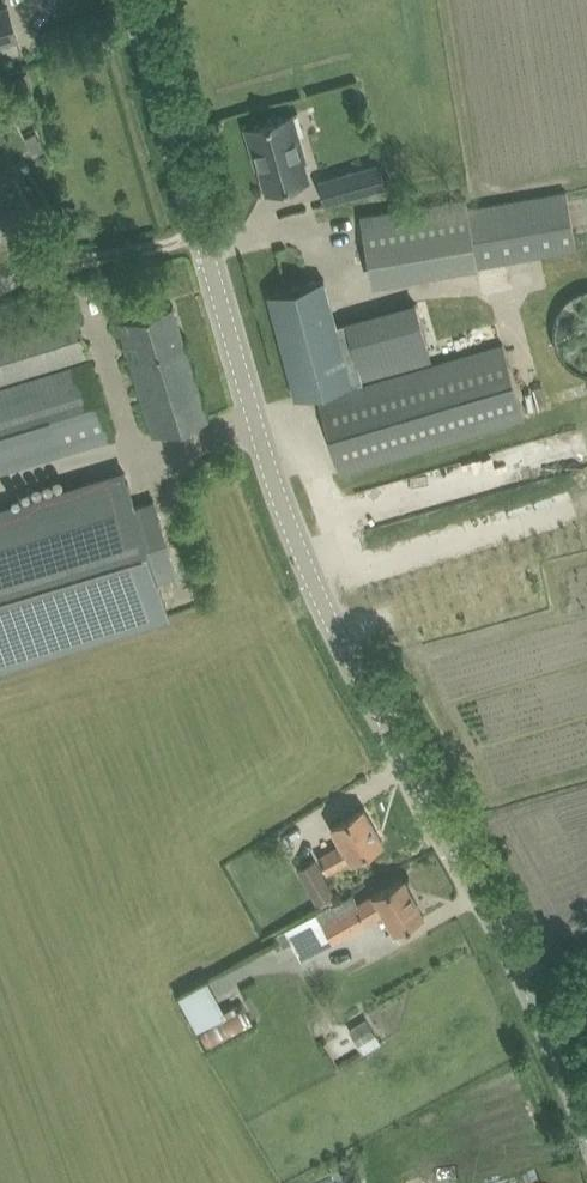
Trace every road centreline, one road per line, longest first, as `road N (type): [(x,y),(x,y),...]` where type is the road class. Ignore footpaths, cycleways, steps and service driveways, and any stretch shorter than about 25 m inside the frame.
road 1 (unclassified): [(586,1072),(327,610),(270,473),(133,0)]

